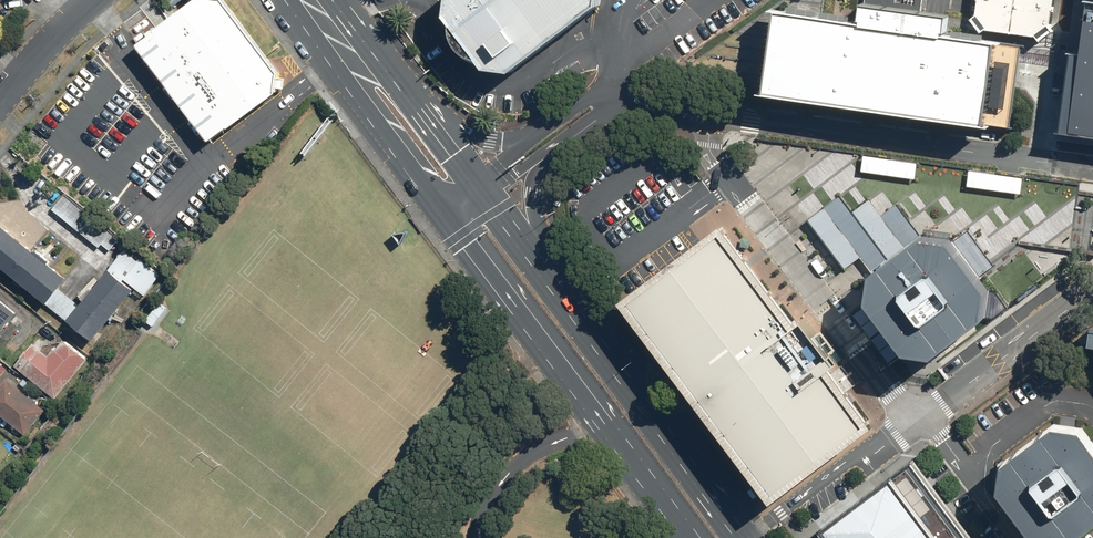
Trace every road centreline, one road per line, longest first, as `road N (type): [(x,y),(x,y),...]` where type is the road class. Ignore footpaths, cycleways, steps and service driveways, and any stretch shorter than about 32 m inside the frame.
road 1 (primary): [(682,537),(382,128),(348,51)]
road 2 (primary): [(533,255),(743,537)]
road 3 (primary): [(432,128),(533,255)]
road 4 (unclassified): [(92,0),(0,103)]

